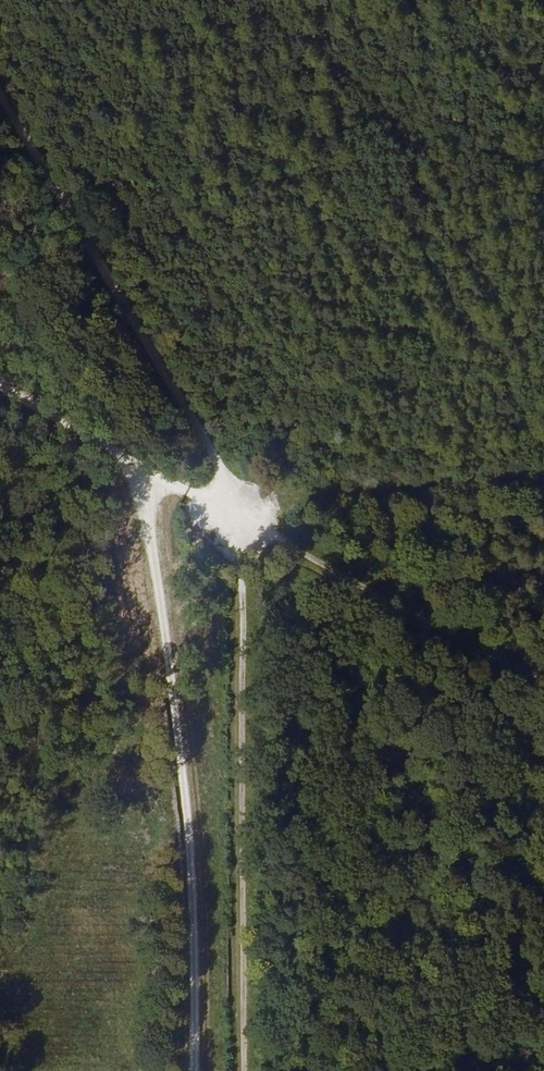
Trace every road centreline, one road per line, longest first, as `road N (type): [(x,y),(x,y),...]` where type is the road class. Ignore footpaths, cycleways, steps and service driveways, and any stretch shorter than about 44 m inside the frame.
road 1 (track): [(229,492),(543,1005)]
road 2 (track): [(193,1070),(191,826),(158,477)]
road 3 (track): [(229,492),(239,1070)]
road 4 (track): [(0,101),(229,492)]
road 5 (track): [(543,675),(460,643),(271,534),(229,492)]
road 6 (track): [(543,477),(229,492)]
road 7 (track): [(229,492),(172,491),(0,389)]

